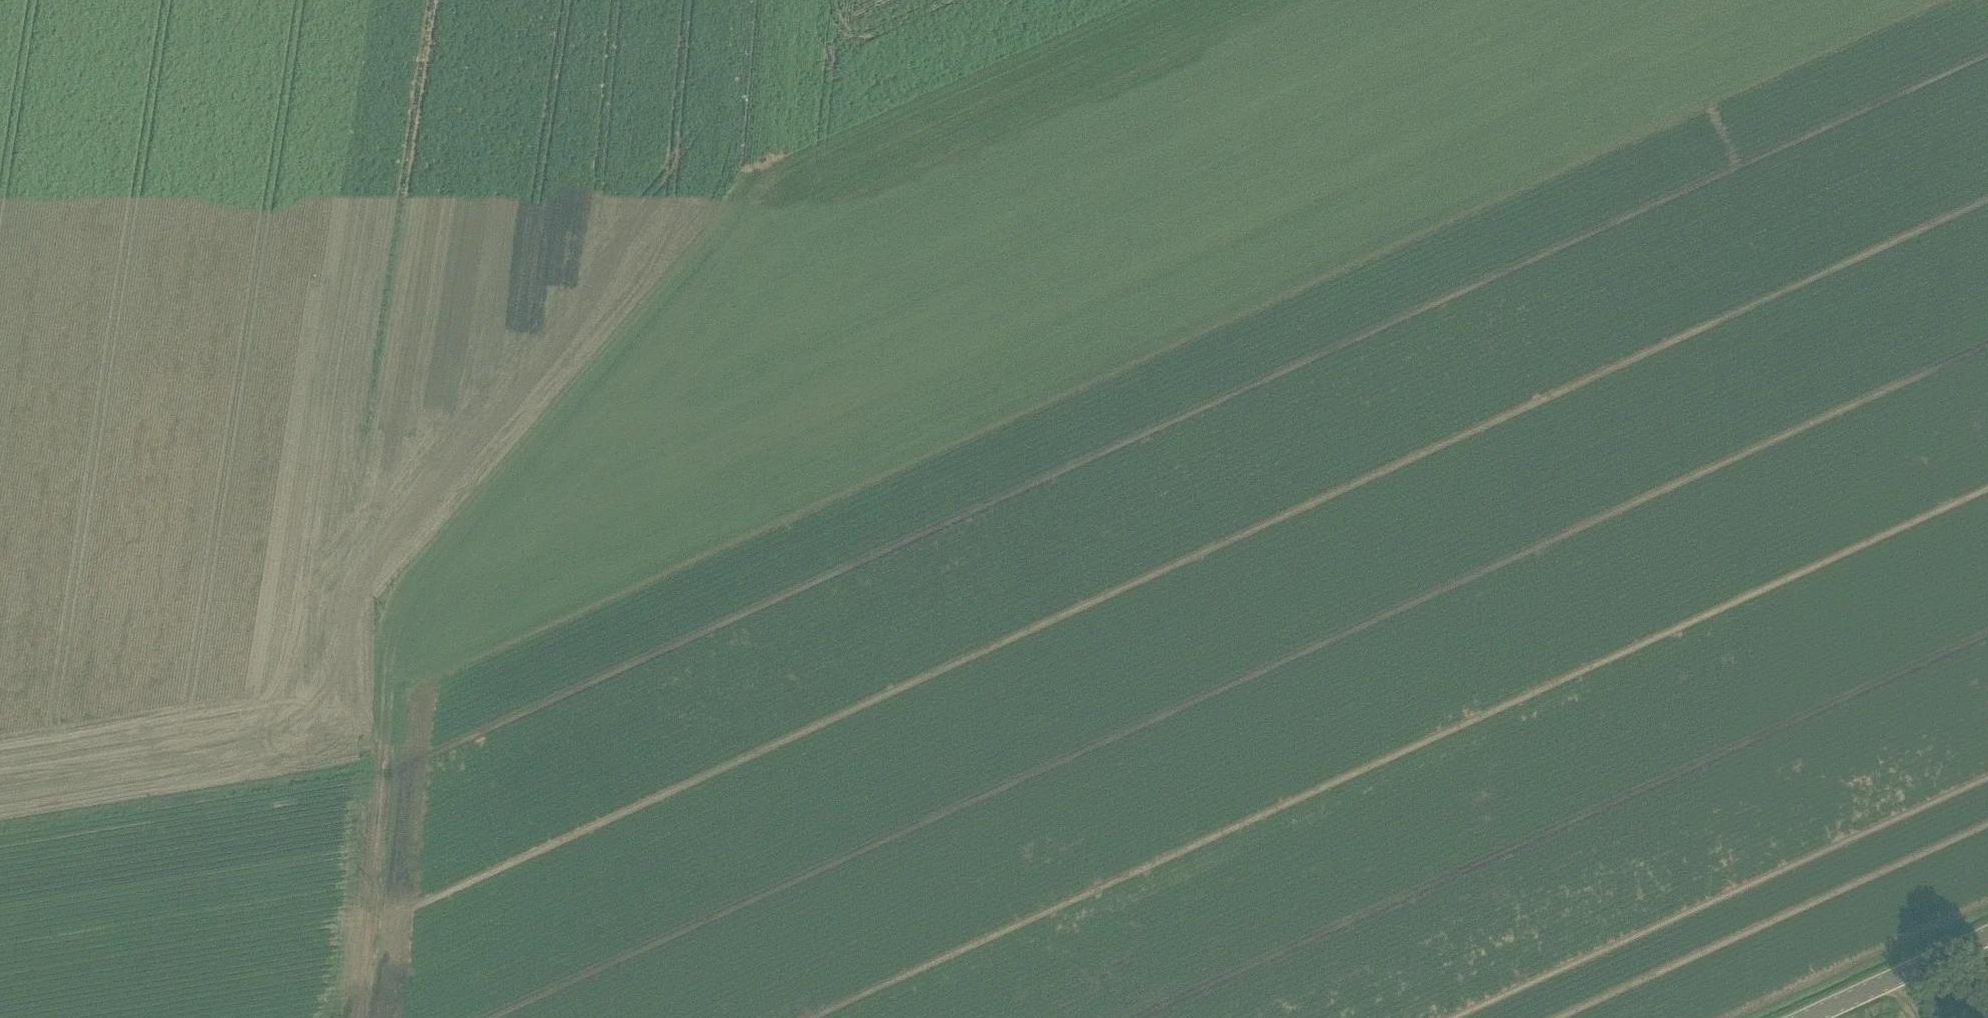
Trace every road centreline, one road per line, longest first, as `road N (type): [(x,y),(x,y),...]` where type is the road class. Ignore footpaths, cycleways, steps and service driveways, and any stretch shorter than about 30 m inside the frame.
road 1 (track): [(763,85),(739,210),(405,603),(359,1017)]
road 2 (unclassified): [(1805,1017),(1987,934)]

